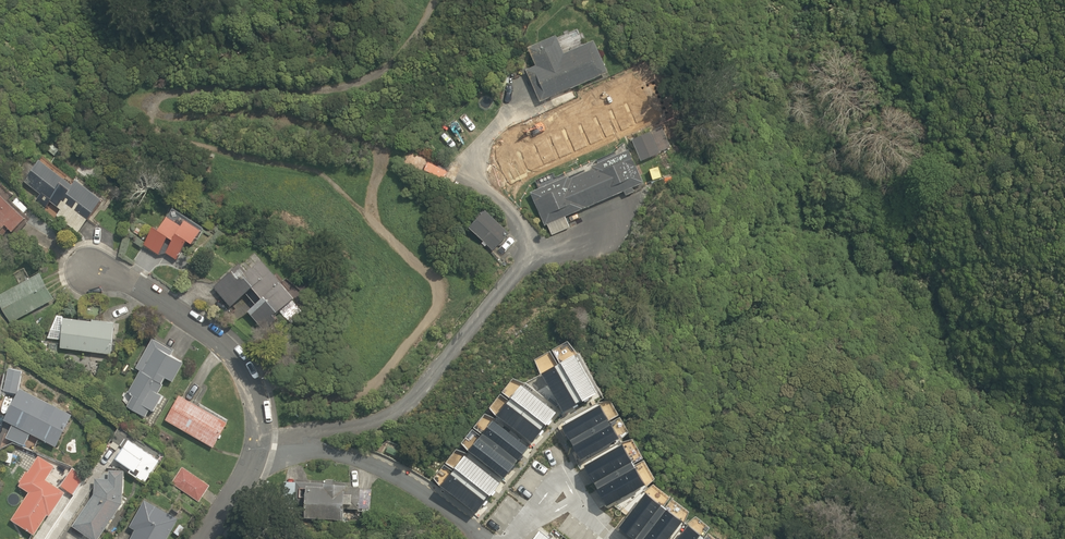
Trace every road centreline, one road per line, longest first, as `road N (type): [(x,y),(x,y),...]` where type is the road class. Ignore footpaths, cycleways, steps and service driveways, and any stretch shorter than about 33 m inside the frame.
road 1 (residential): [(256,444),(372,424),(400,411),(539,254),(496,198),(442,170)]
road 2 (residential): [(256,444),(253,392),(229,348),(125,275),(90,267)]

